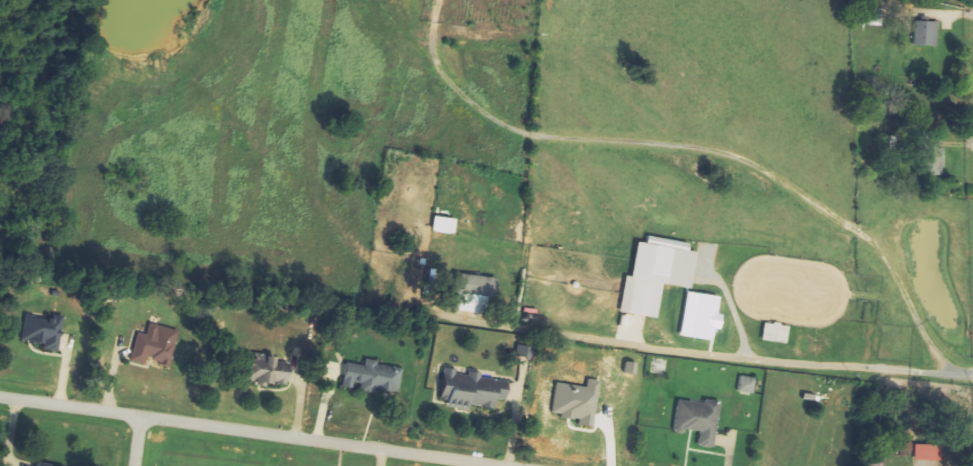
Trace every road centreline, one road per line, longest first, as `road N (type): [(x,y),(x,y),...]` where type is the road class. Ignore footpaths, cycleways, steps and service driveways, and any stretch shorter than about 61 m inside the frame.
road 1 (residential): [(507,465),(141,415)]
road 2 (residential): [(141,415),(0,395)]

